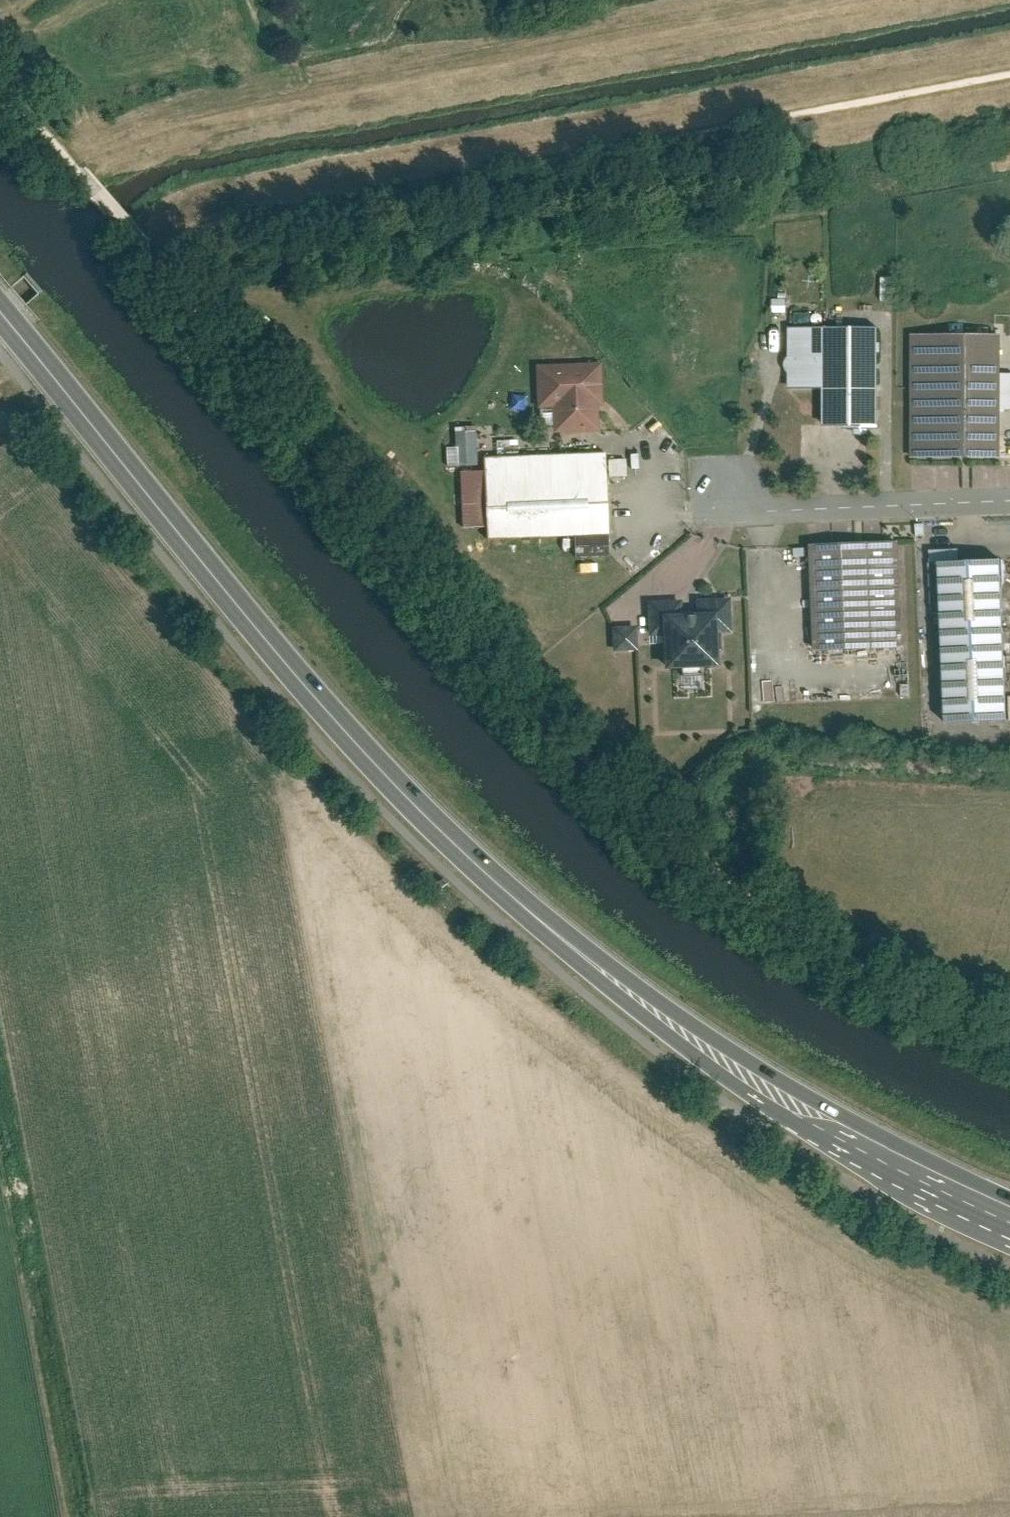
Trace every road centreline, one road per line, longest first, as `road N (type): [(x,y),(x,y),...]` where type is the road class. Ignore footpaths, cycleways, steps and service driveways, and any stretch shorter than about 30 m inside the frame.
road 1 (primary): [(0,316),(318,705),(479,871),(603,981),(756,1087),(1009,1216)]
road 2 (unclassified): [(1009,504),(781,509),(729,491)]

